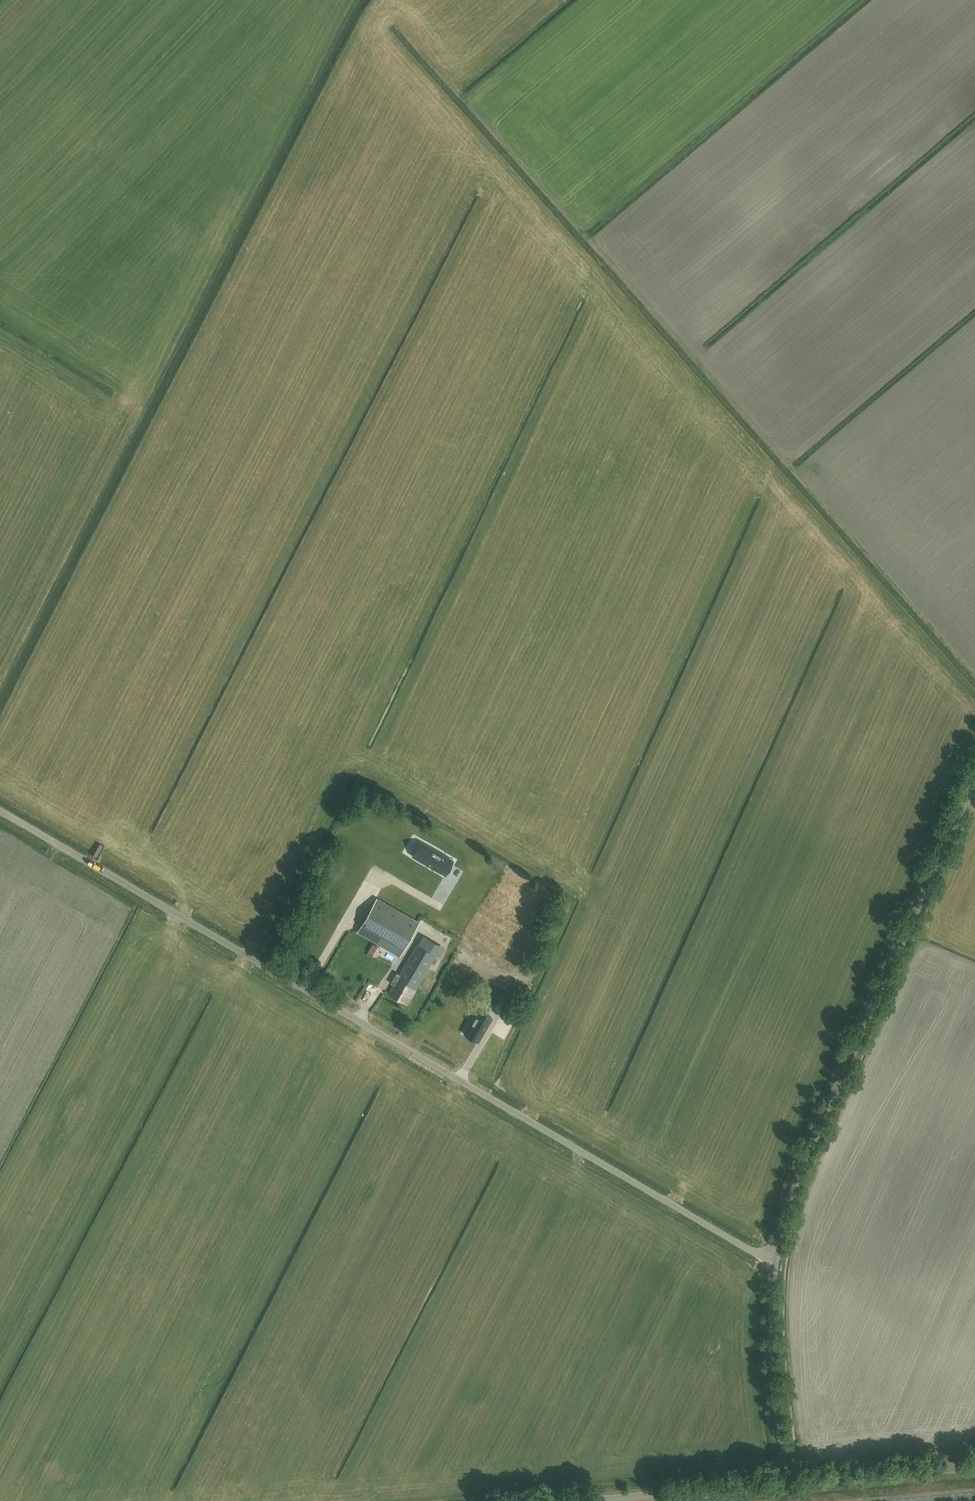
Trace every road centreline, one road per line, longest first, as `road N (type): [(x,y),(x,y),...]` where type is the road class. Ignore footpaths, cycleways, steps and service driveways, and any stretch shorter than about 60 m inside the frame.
road 1 (unclassified): [(774,1262),(0,809)]
road 2 (unclassified): [(774,1262),(791,1191),(974,775)]
road 3 (unclassified): [(785,1482),(774,1262)]
road 4 (unclassified): [(592,1500),(785,1482)]
road 5 (unclassified): [(785,1482),(974,1464)]

